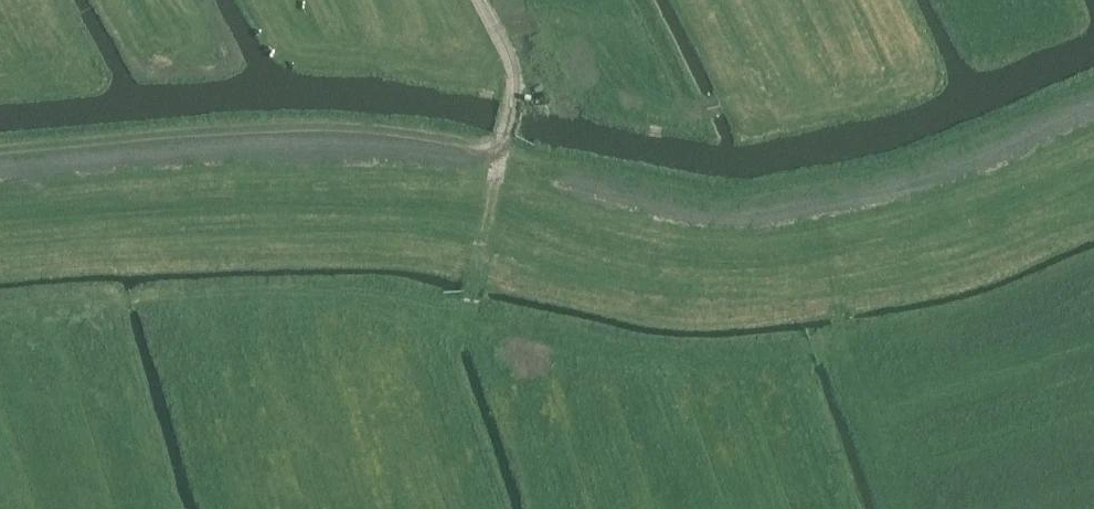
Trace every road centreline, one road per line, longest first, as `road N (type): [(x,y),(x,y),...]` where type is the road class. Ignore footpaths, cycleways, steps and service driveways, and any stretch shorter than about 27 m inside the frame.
road 1 (track): [(1093,174),(955,224),(763,255),(634,253),(451,214),(368,205),(0,227)]
road 2 (track): [(827,249),(842,319),(838,338),(823,349),(744,359),(640,351),(387,296),(252,294),(0,311)]
road 3 (track): [(471,319),(507,135)]
road 4 (track): [(480,0),(519,79),(507,135)]

